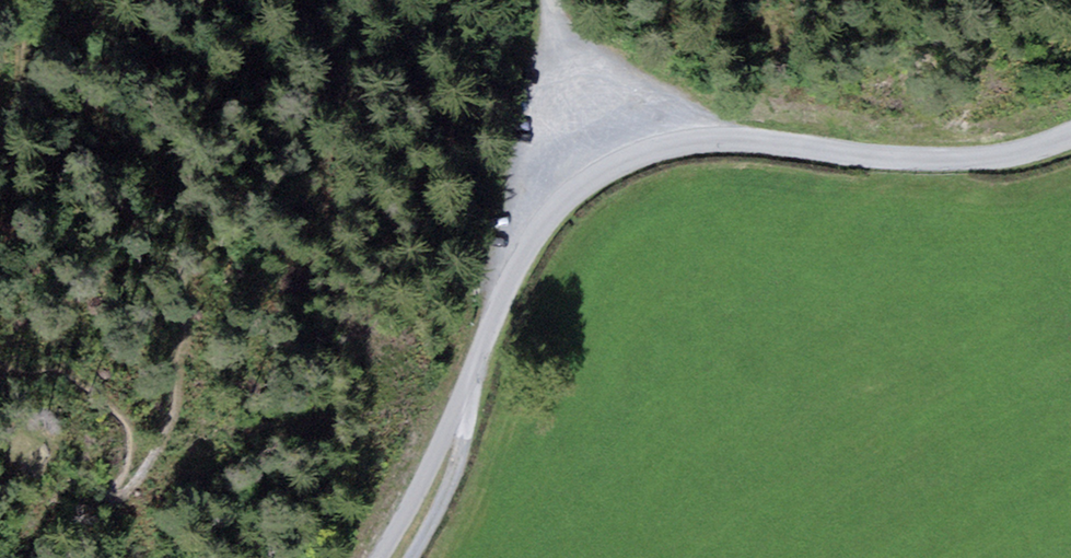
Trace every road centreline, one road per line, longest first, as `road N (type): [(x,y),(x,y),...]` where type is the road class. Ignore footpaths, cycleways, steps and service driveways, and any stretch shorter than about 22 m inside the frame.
road 1 (unclassified): [(1070,135),(964,160),(732,140),(677,145),(622,164),(571,196),(537,234),(458,406)]
road 2 (track): [(553,0),(595,178)]
road 3 (unclassified): [(379,557),(458,406)]
road 4 (track): [(410,557),(460,457),(458,406)]

